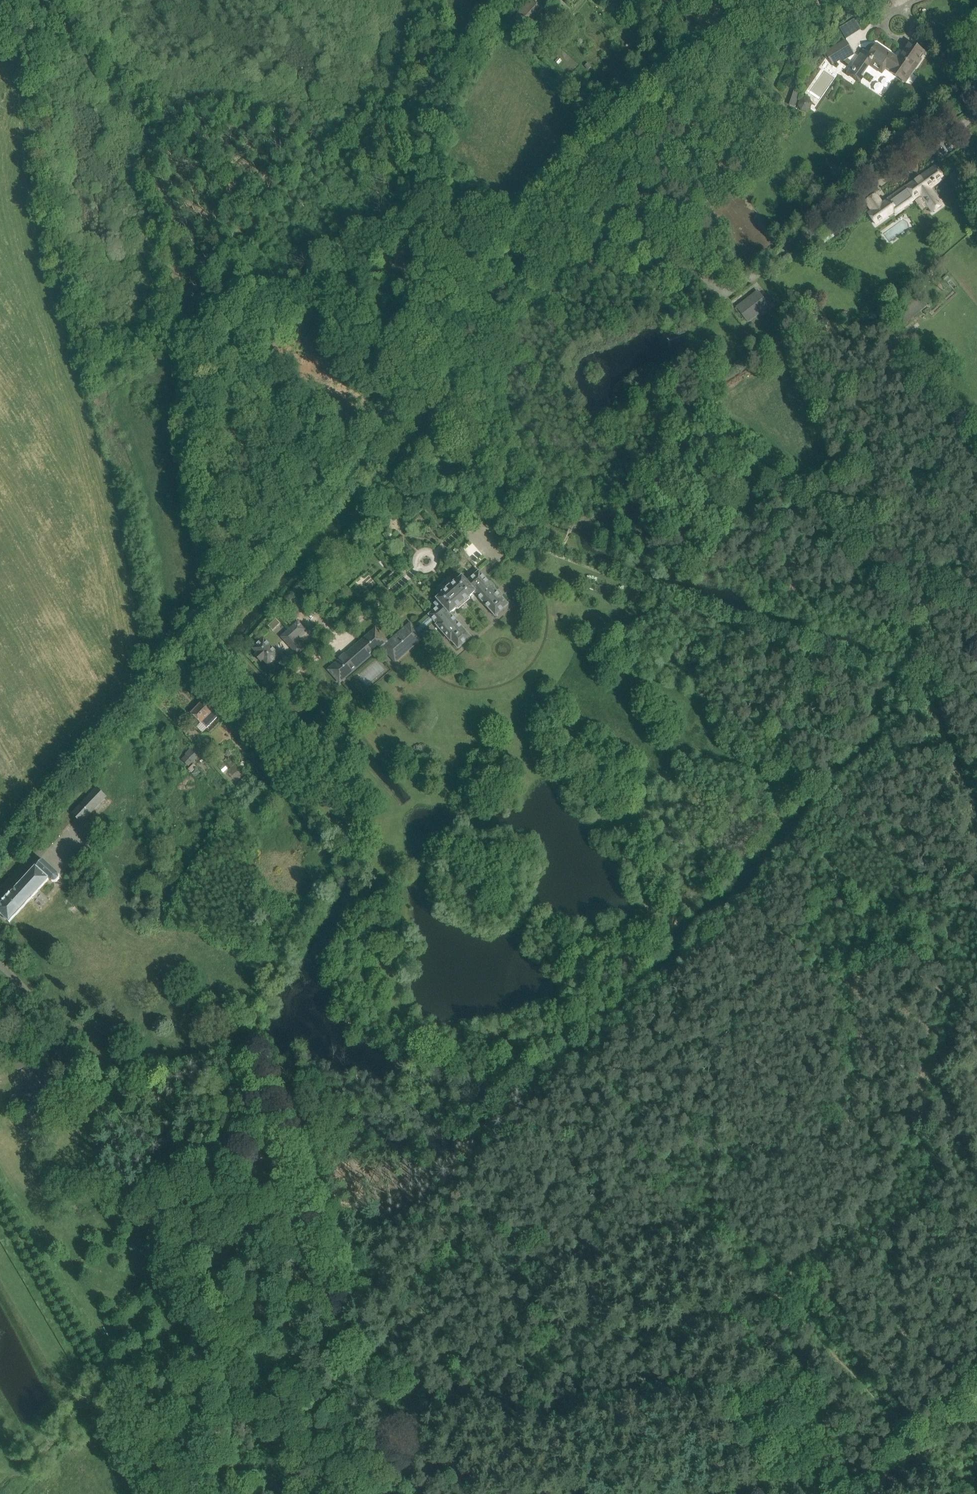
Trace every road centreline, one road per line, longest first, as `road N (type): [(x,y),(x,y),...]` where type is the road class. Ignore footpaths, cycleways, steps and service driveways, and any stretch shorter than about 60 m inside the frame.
road 1 (residential): [(121,724),(344,474),(513,245),(590,157),(706,64),(820,0)]
road 2 (unclassified): [(0,855),(121,724)]

